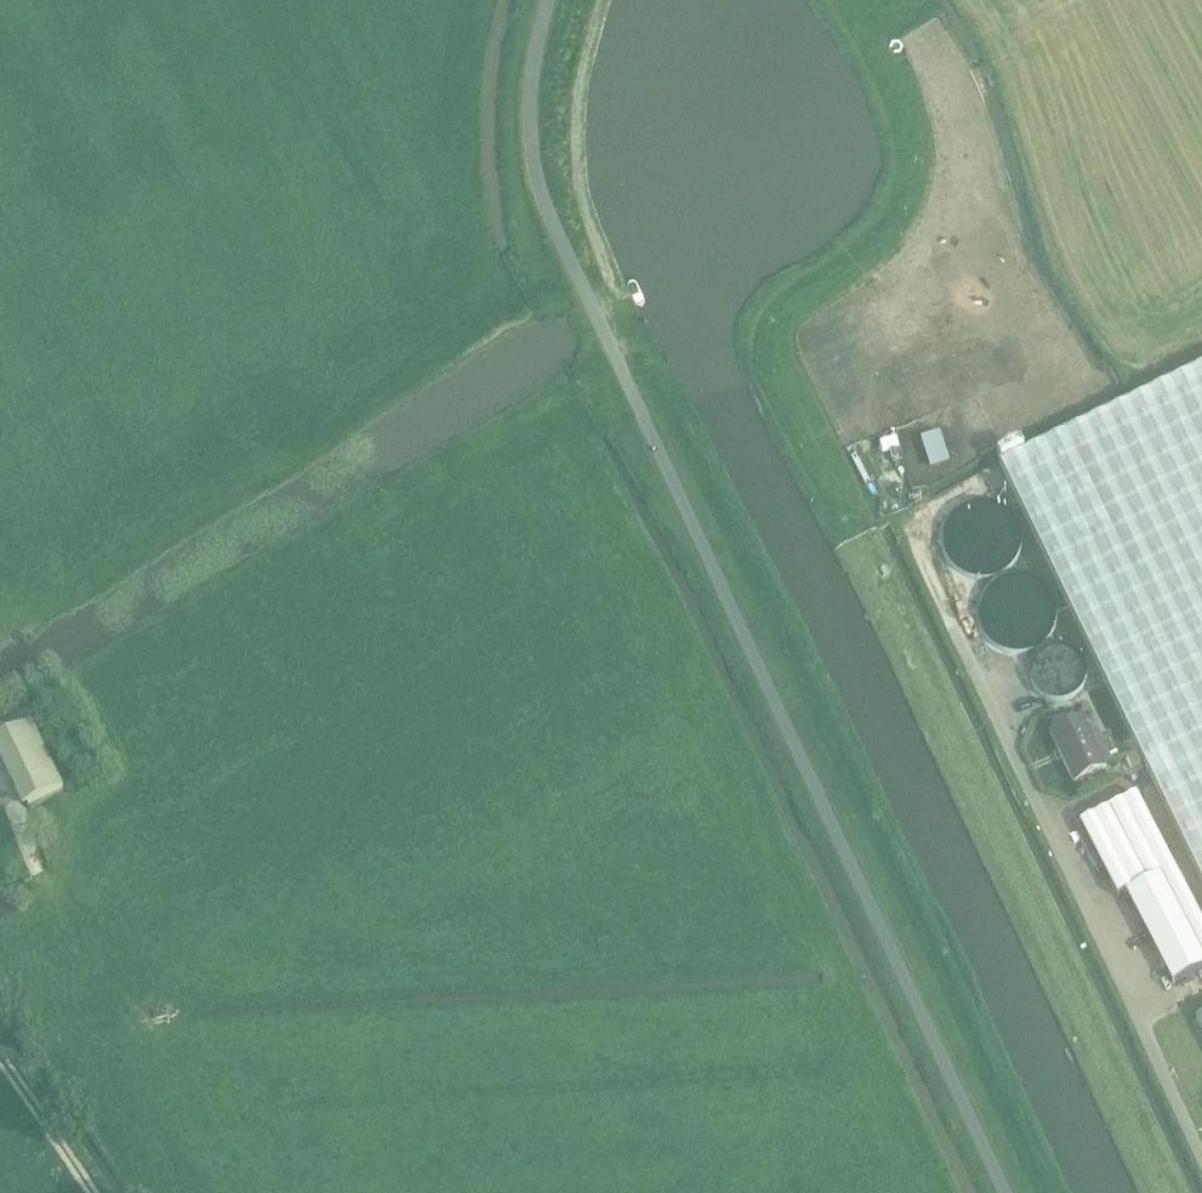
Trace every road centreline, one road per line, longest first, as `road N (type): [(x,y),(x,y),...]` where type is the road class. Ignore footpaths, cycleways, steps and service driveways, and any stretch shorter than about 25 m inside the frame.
road 1 (unclassified): [(1201,1143),(974,663)]

